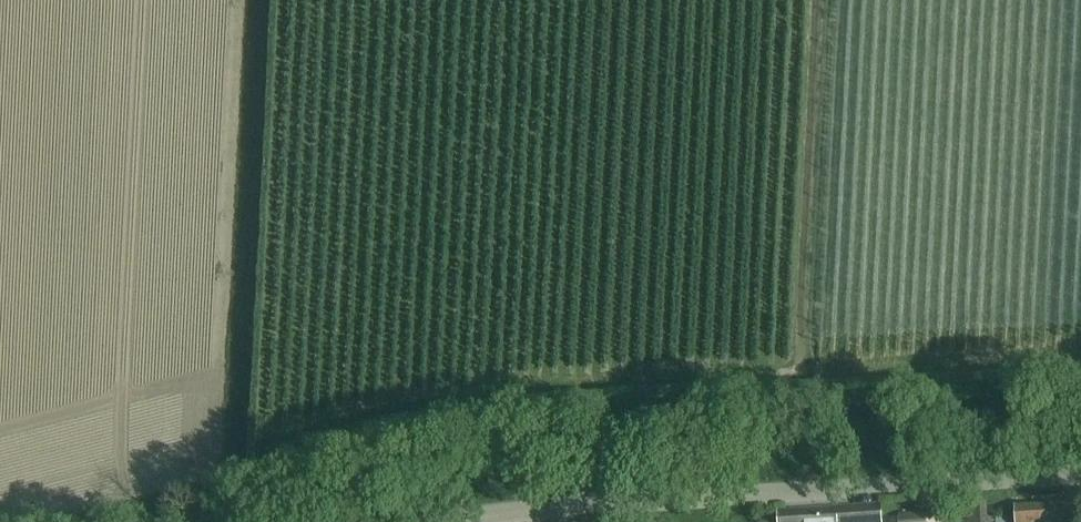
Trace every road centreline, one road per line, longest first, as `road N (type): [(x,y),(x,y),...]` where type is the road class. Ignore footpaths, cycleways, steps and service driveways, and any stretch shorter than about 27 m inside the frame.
road 1 (track): [(244,521),(484,466),(1080,428)]
road 2 (track): [(818,0),(800,372),(1080,357)]
road 3 (tertiary): [(453,521),(632,501),(1080,473)]

